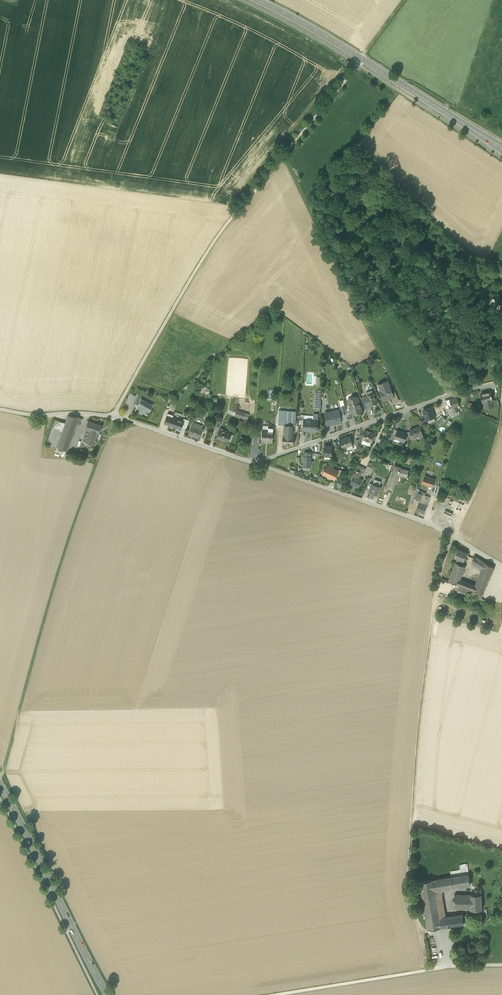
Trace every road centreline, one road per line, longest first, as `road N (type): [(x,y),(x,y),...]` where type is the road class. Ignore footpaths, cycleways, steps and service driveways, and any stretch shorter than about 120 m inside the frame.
road 1 (track): [(501,414),(494,450),(444,557),(421,707),(406,903),(421,929),(441,932)]
road 2 (unclassified): [(114,417),(221,230),(361,58)]
road 3 (track): [(0,780),(51,594),(114,417)]
road 4 (unclassified): [(501,564),(427,523),(254,463)]
road 5 (residential): [(501,381),(254,463)]
road 6 (primary): [(0,785),(108,994)]
road 7 (track): [(332,249),(407,409)]
road 8 (track): [(274,994),(448,967)]
road 9 (tertiary): [(501,149),(361,58)]
road 10 (unclassified): [(254,463),(114,417)]

